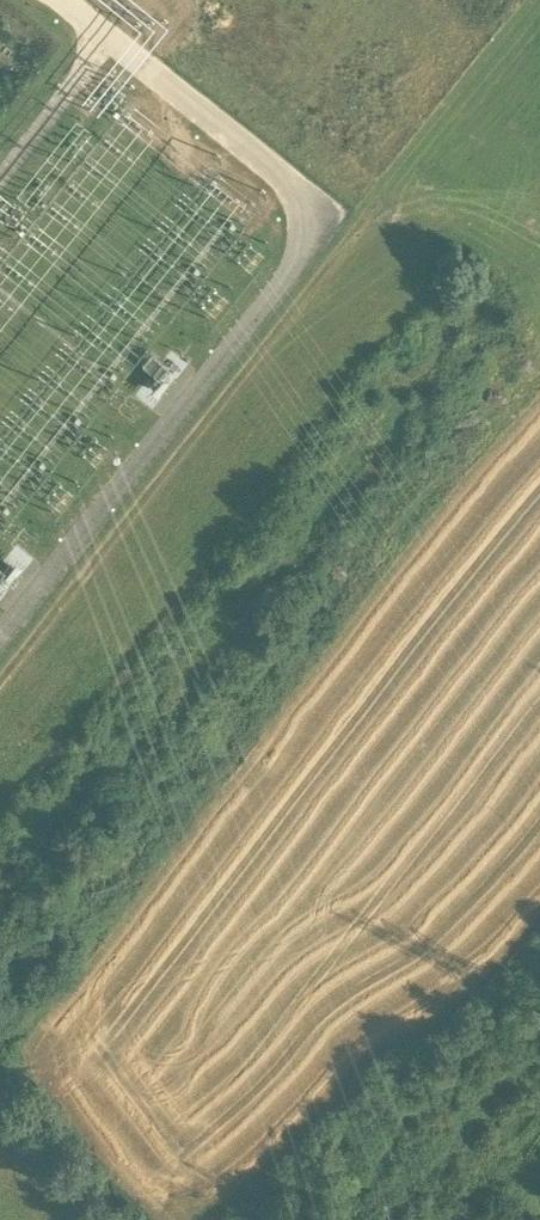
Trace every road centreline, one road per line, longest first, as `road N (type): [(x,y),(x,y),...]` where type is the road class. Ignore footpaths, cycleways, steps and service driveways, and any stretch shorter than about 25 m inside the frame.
road 1 (track): [(0,680),(376,211),(396,202),(418,206),(514,247),(539,274)]

